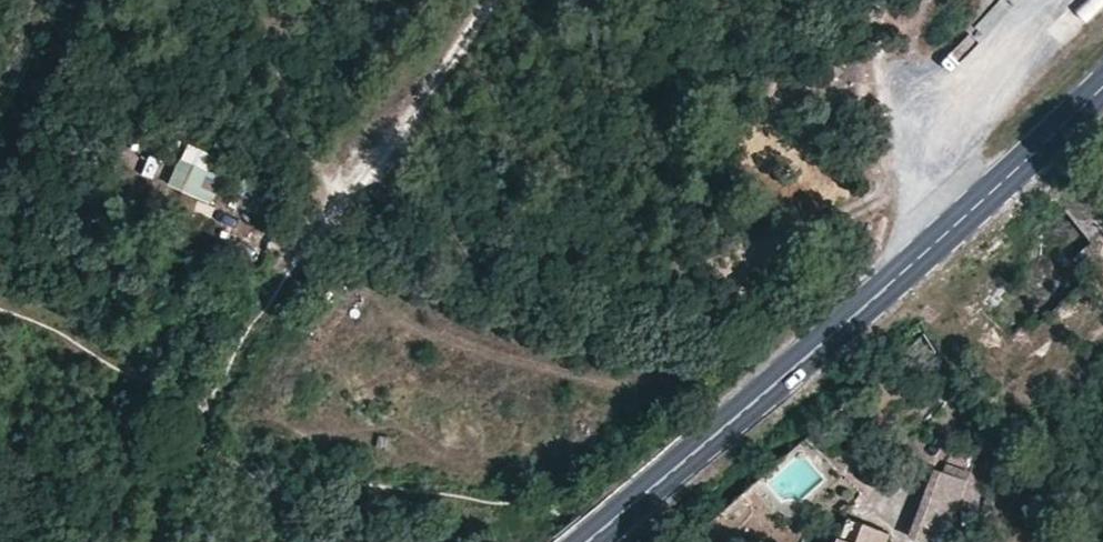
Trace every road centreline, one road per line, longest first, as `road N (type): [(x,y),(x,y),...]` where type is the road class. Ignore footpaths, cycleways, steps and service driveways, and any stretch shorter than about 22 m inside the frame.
road 1 (primary): [(583,541),(897,277),(1102,80)]
road 2 (track): [(879,0),(882,40),(936,241)]

